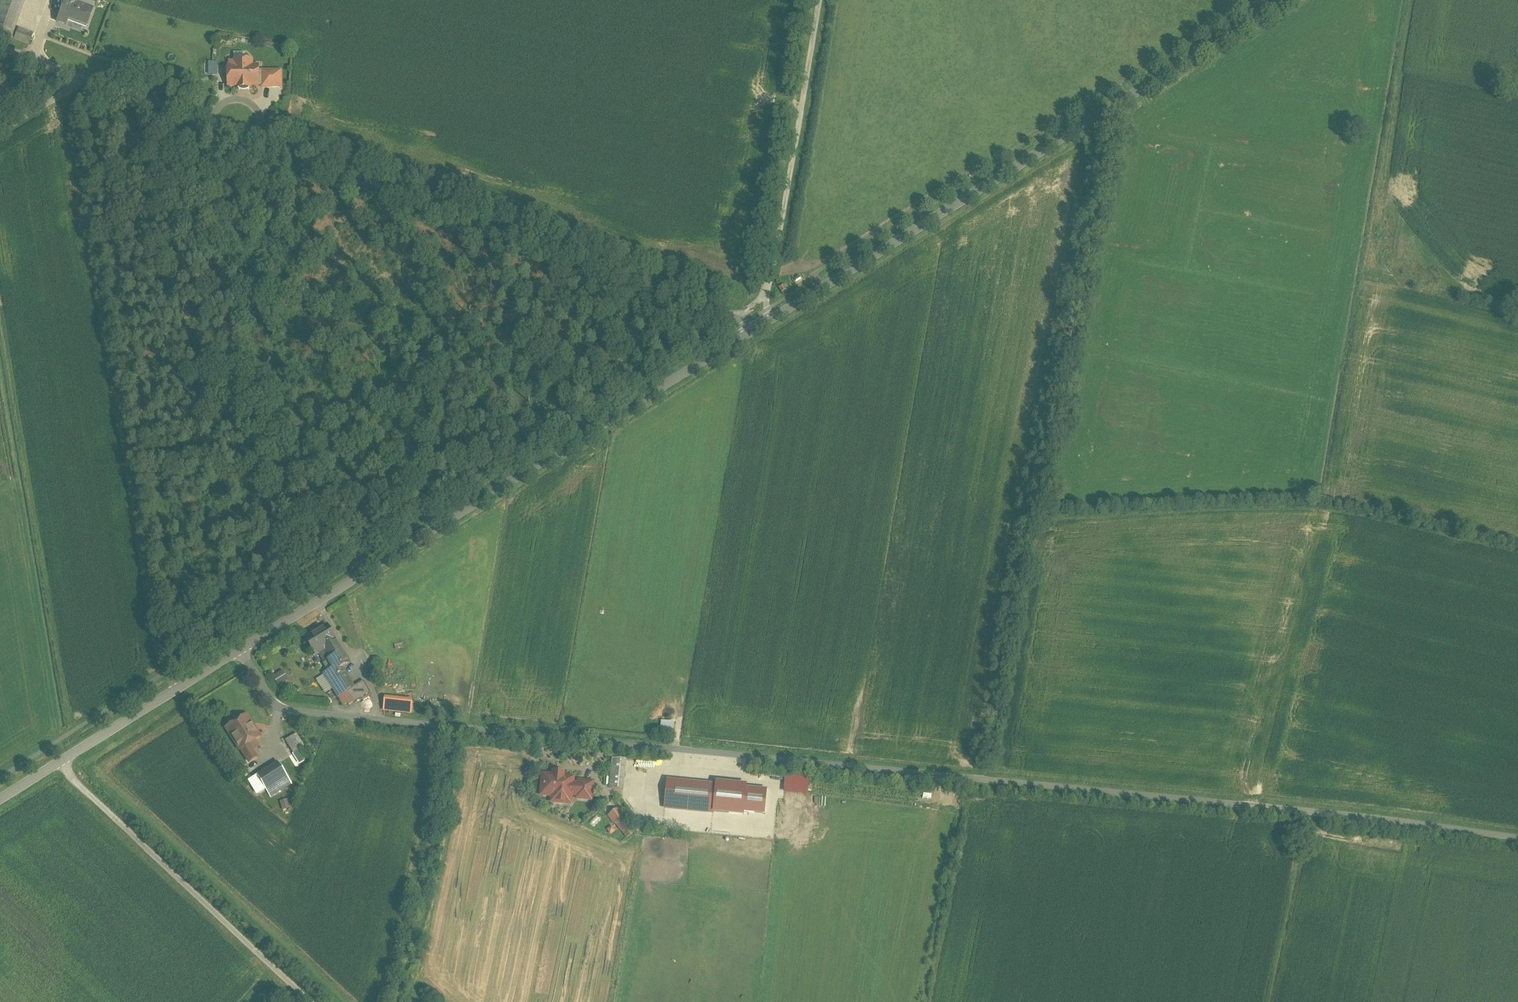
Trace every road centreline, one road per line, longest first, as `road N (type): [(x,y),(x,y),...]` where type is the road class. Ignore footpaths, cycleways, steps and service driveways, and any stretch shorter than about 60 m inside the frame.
road 1 (unclassified): [(1517,840),(285,711),(241,650)]
road 2 (unclassified): [(753,331),(0,51)]
road 3 (tertiary): [(753,331),(1285,0)]
road 4 (tertiary): [(241,650),(753,331)]
road 5 (track): [(310,1001),(59,763)]
road 6 (track): [(819,0),(766,298),(771,320)]
road 7 (tertiary): [(0,800),(241,650)]

